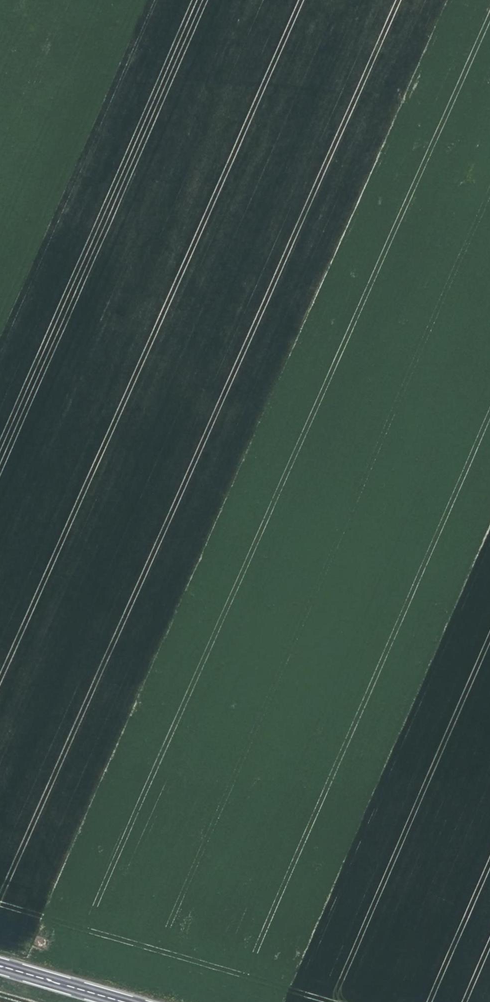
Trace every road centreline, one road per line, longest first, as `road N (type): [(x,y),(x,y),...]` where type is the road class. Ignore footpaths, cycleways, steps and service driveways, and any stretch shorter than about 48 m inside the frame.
road 1 (primary): [(0,965),(126,1001)]

